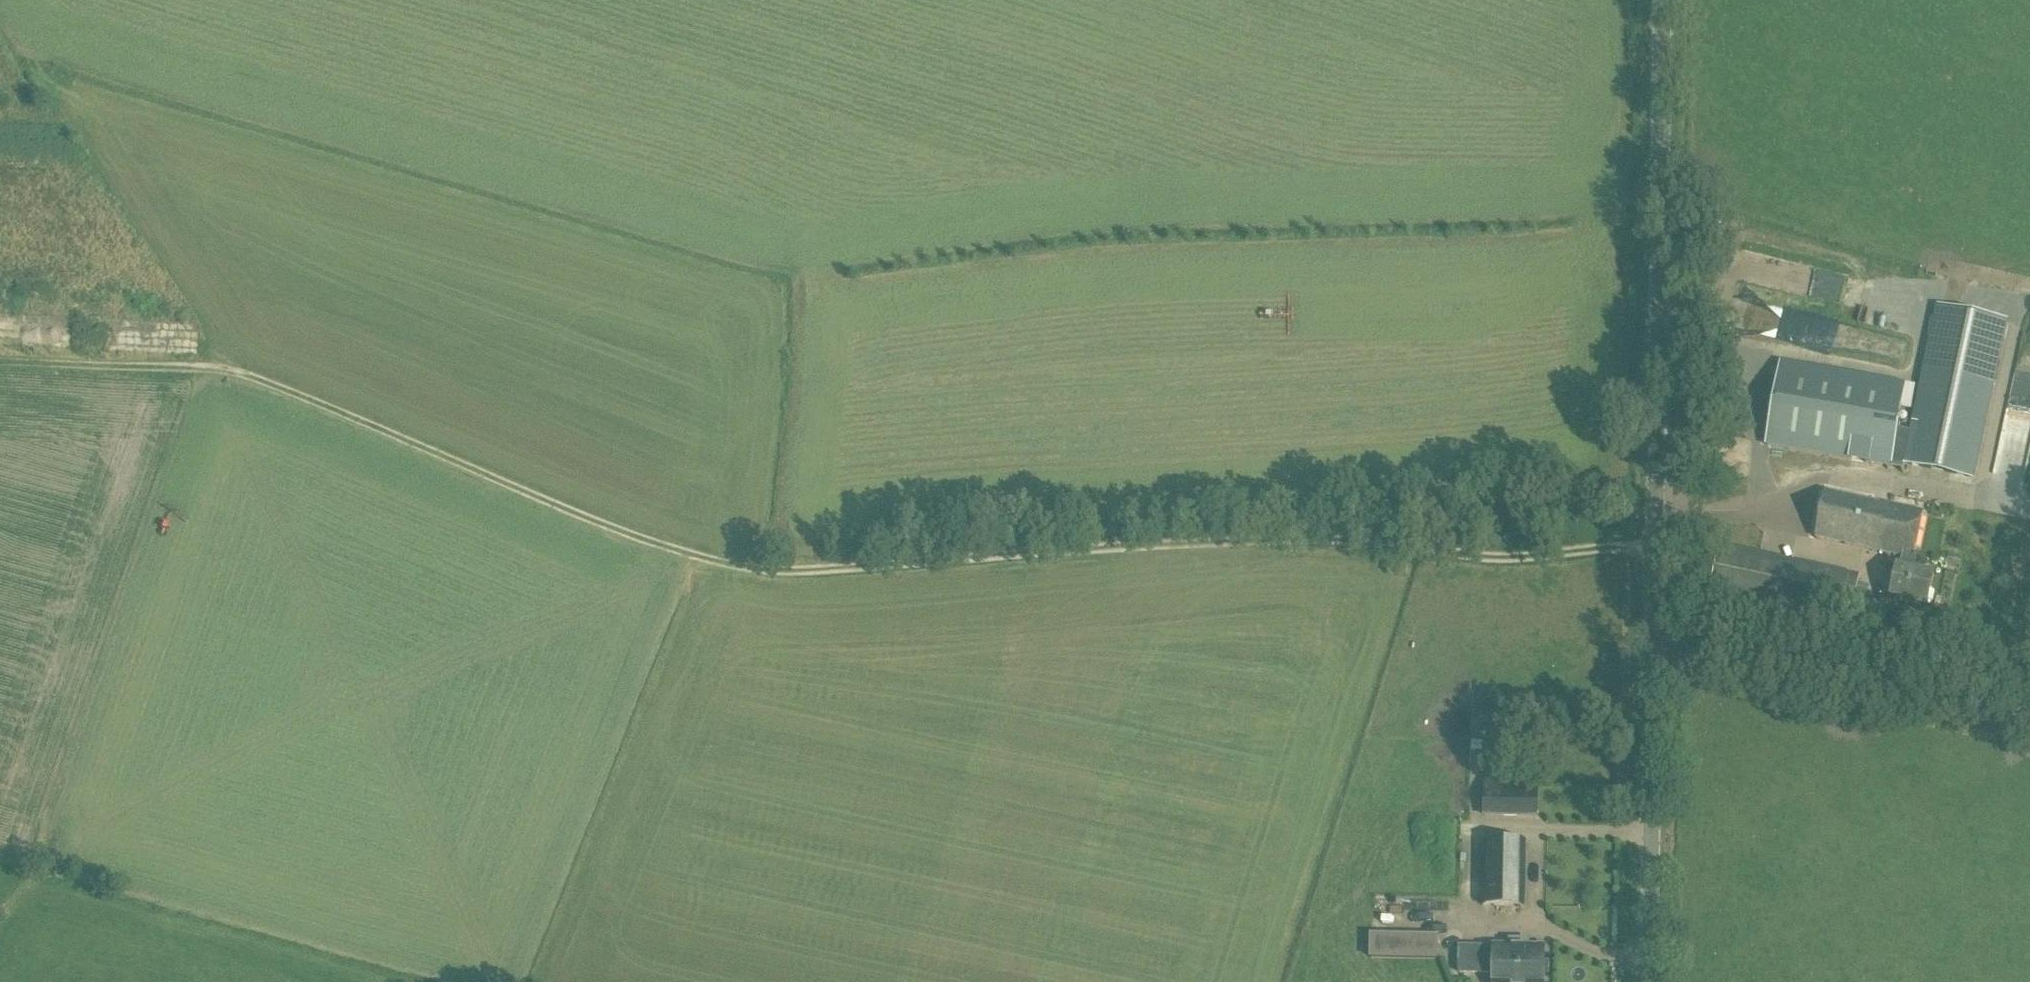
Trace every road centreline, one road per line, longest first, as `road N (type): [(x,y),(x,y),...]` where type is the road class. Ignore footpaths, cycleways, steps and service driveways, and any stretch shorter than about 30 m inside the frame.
road 1 (track): [(1656,553),(1289,534),(760,566),(666,546),(268,381),(157,365),(0,360)]
road 2 (tertiary): [(1655,640),(1663,0)]
road 3 (residential): [(2029,726),(1655,640)]
road 4 (tertiary): [(1651,981),(1655,640)]

